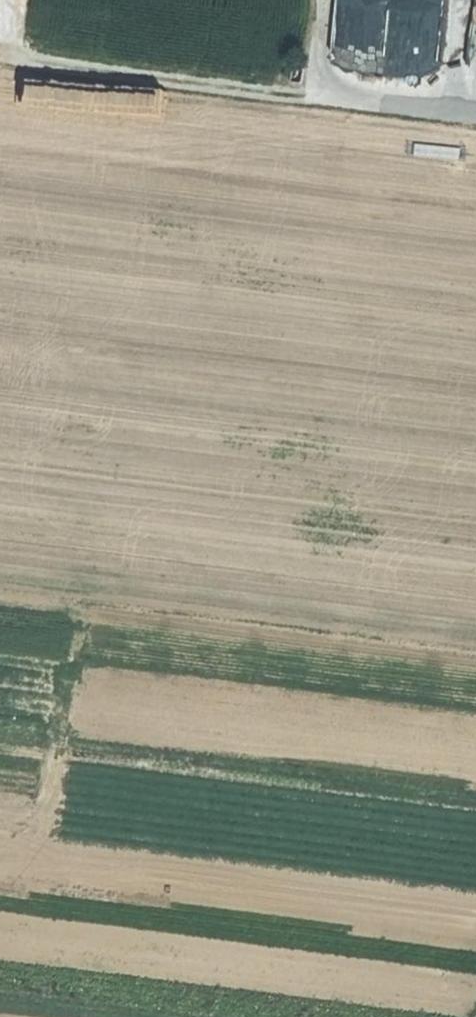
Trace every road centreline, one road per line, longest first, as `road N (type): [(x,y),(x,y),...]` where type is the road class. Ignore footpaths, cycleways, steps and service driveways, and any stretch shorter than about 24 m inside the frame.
road 1 (track): [(475,131),(0,68)]

